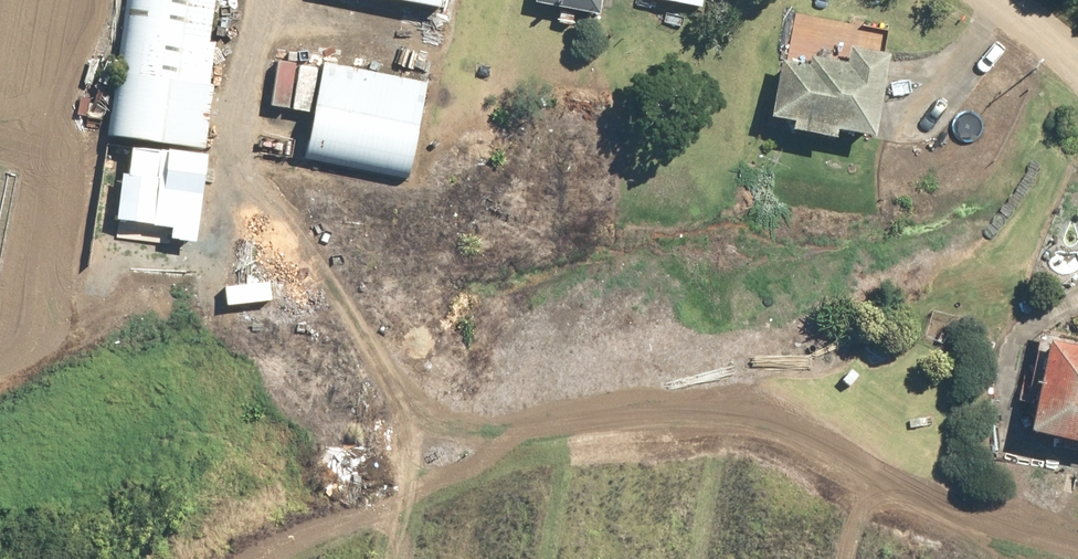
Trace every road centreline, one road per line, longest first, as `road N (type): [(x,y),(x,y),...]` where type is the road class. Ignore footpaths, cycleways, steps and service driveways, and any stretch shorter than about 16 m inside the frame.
road 1 (track): [(389,393),(466,431),(556,434),(710,419),(767,422),(944,526),(1077,554)]
road 2 (track): [(382,558),(398,453),(389,393),(352,323),(266,215),(244,144),(257,0)]

